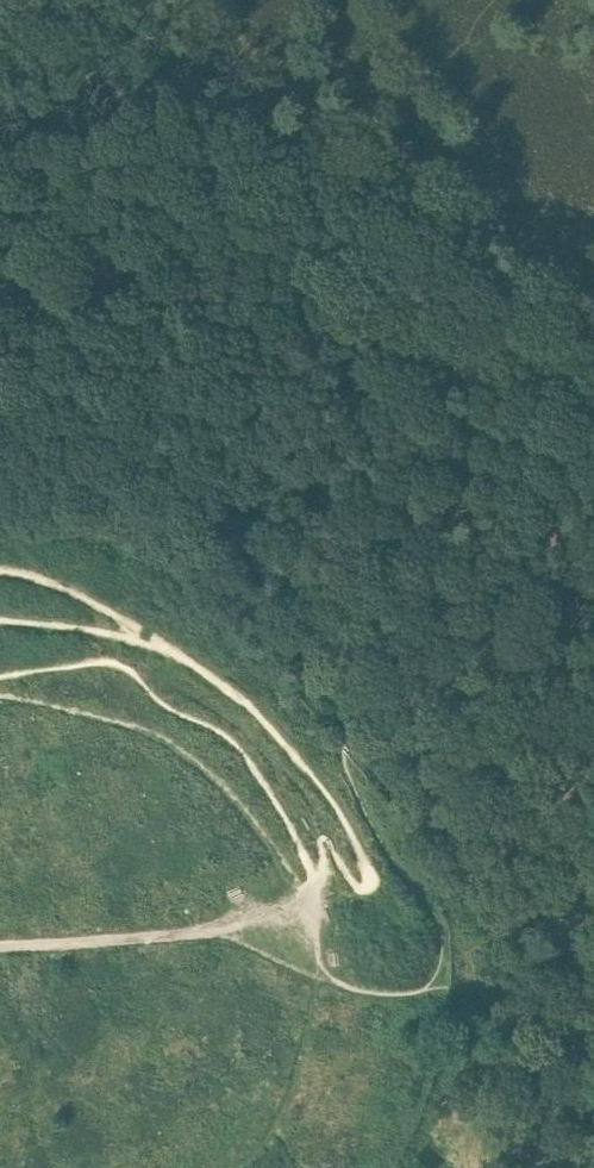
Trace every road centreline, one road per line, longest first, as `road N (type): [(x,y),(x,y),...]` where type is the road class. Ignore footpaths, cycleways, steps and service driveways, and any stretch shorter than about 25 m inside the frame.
road 1 (track): [(0,948),(209,935),(324,980)]
road 2 (track): [(209,935),(295,905),(317,879)]

